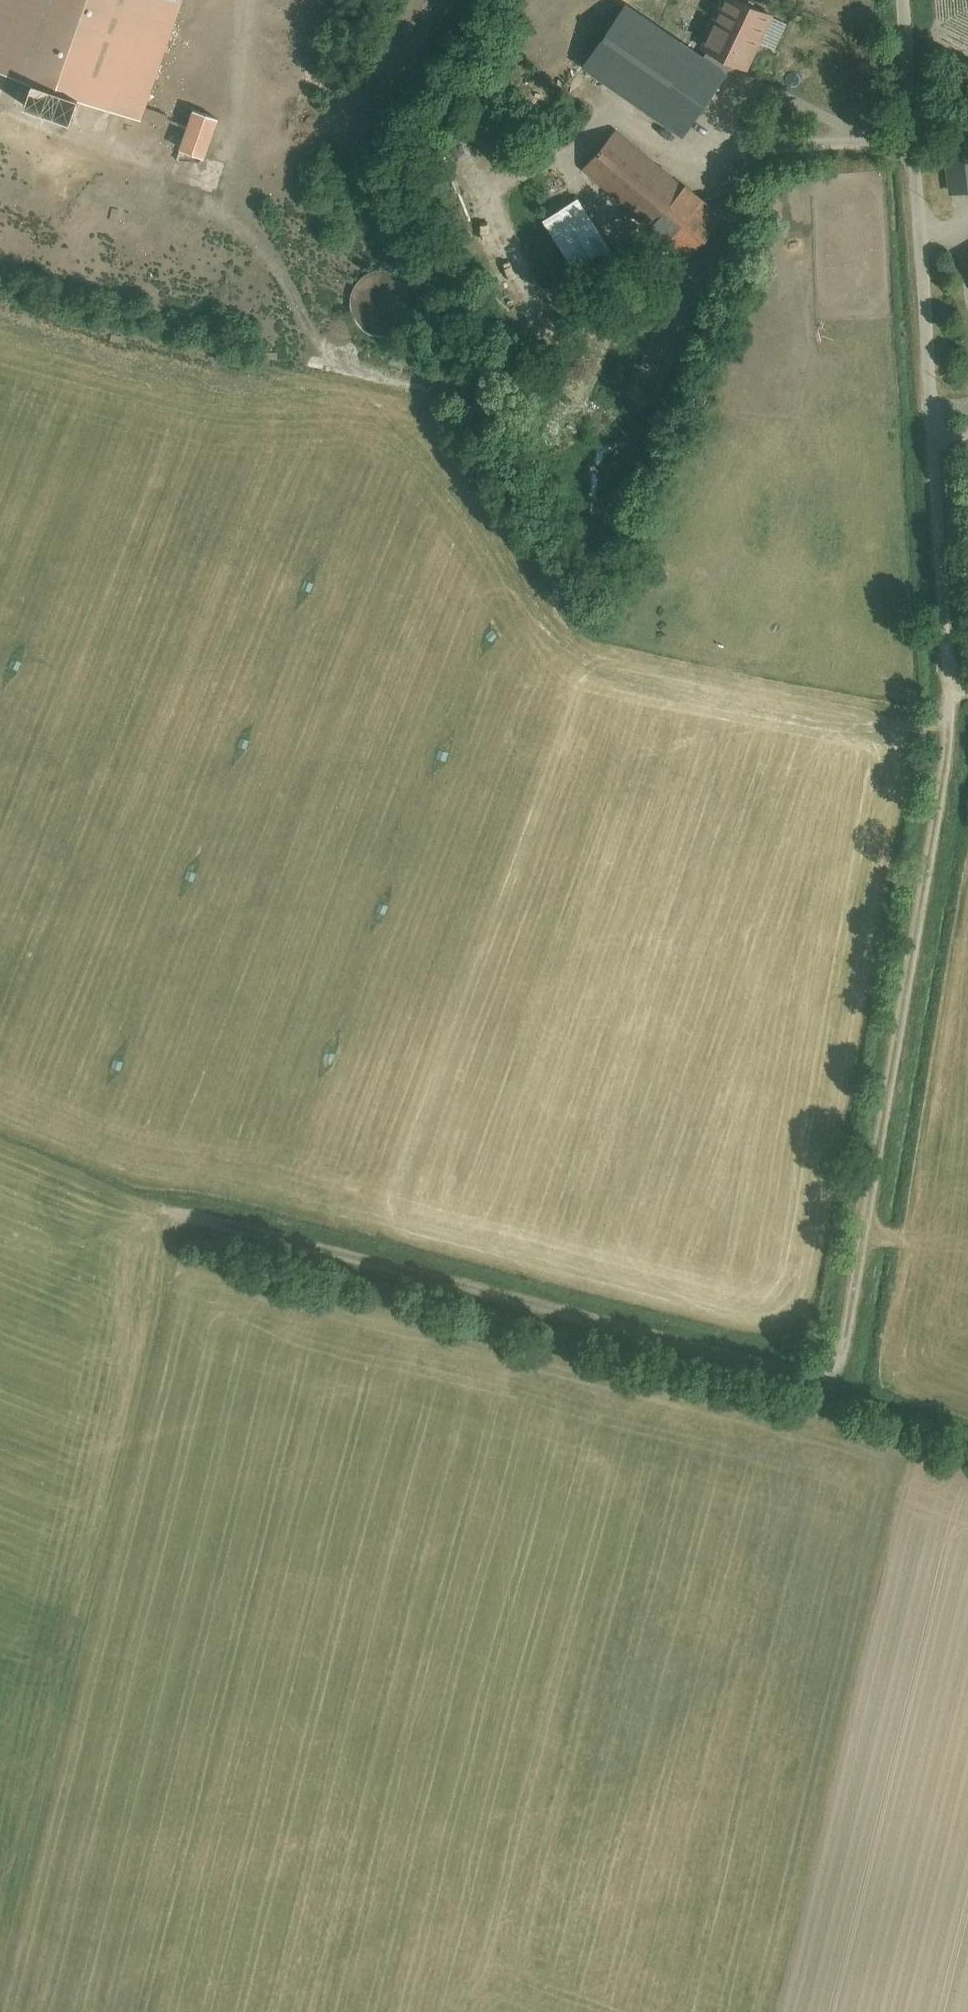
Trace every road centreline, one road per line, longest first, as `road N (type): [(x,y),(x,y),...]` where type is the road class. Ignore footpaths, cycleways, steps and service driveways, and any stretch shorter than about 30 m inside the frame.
road 1 (track): [(907,0),(953,718),(857,1326),(793,1382),(240,1222),(0,1130)]

